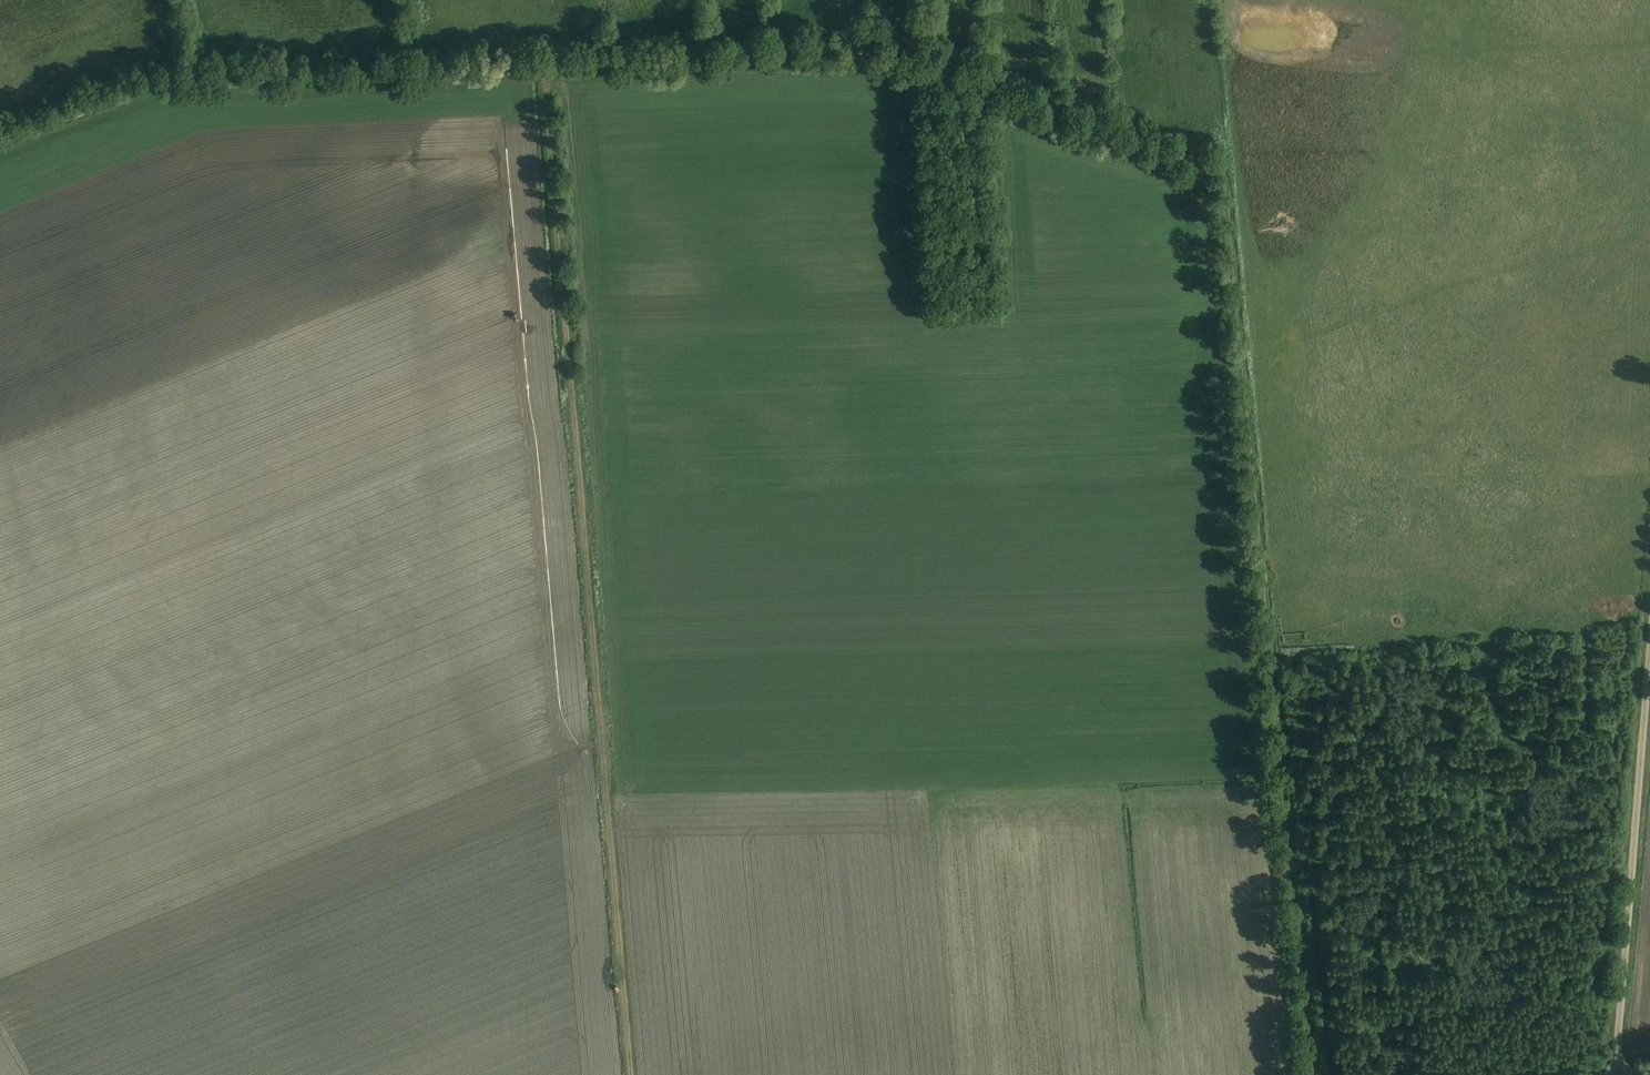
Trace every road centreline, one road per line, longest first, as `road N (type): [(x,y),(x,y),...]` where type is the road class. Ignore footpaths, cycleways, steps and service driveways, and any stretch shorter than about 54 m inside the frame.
road 1 (track): [(0,141),(174,78),(845,51),(905,63),(1225,174),(1312,1074)]
road 2 (track): [(545,62),(633,1074)]
road 3 (unclassified): [(1616,1074),(1649,666)]

